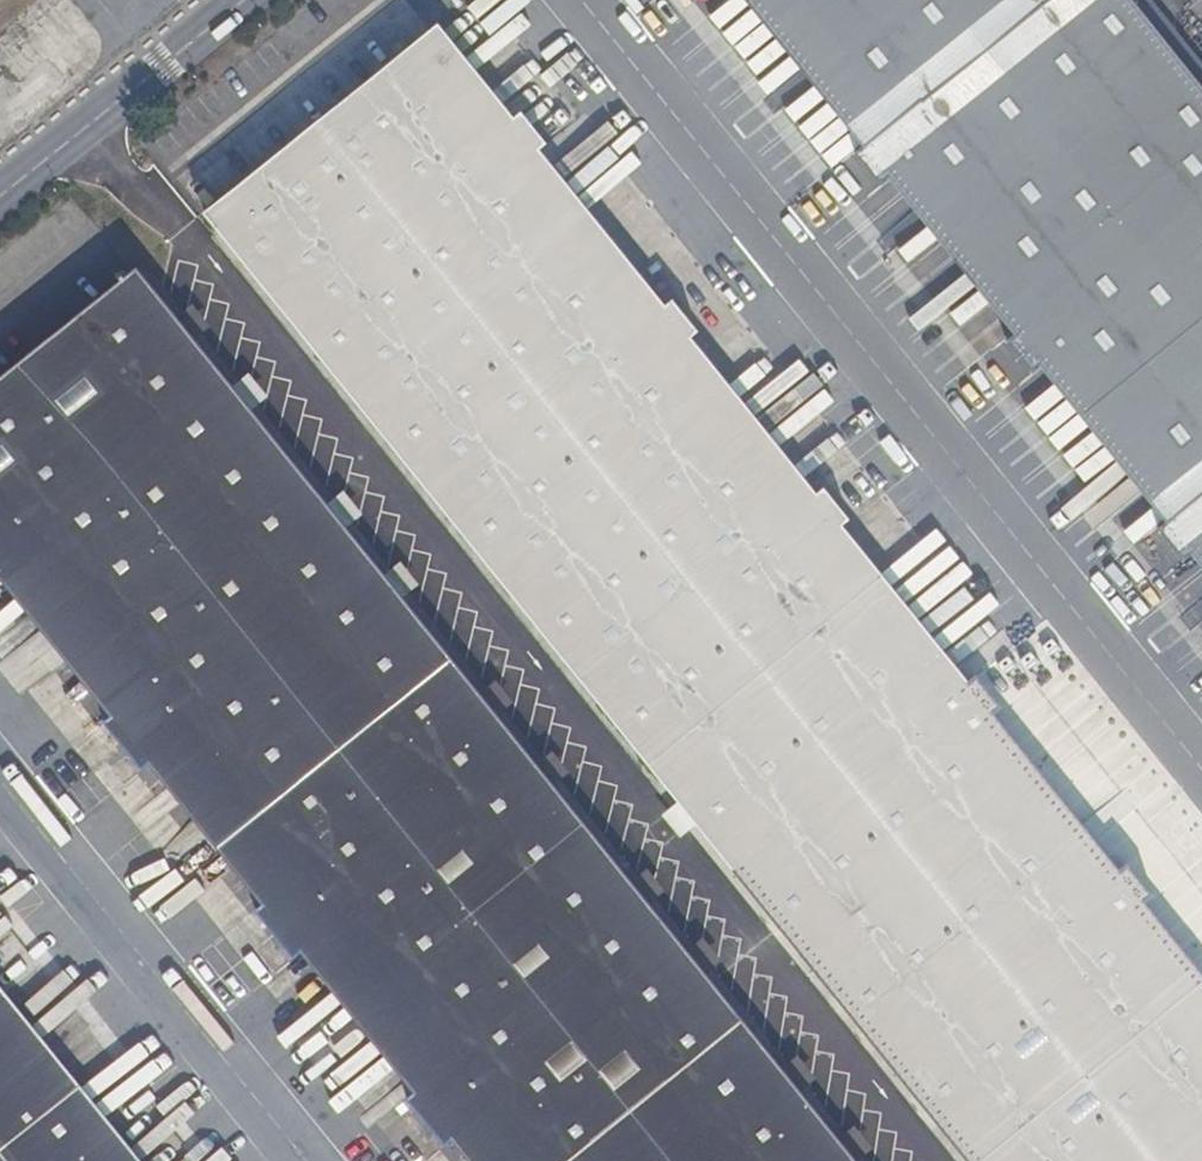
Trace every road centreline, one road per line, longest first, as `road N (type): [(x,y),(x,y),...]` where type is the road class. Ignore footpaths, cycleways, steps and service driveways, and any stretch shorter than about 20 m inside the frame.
road 1 (unclassified): [(1201,773),(577,0)]
road 2 (unclassified): [(0,188),(236,0)]

